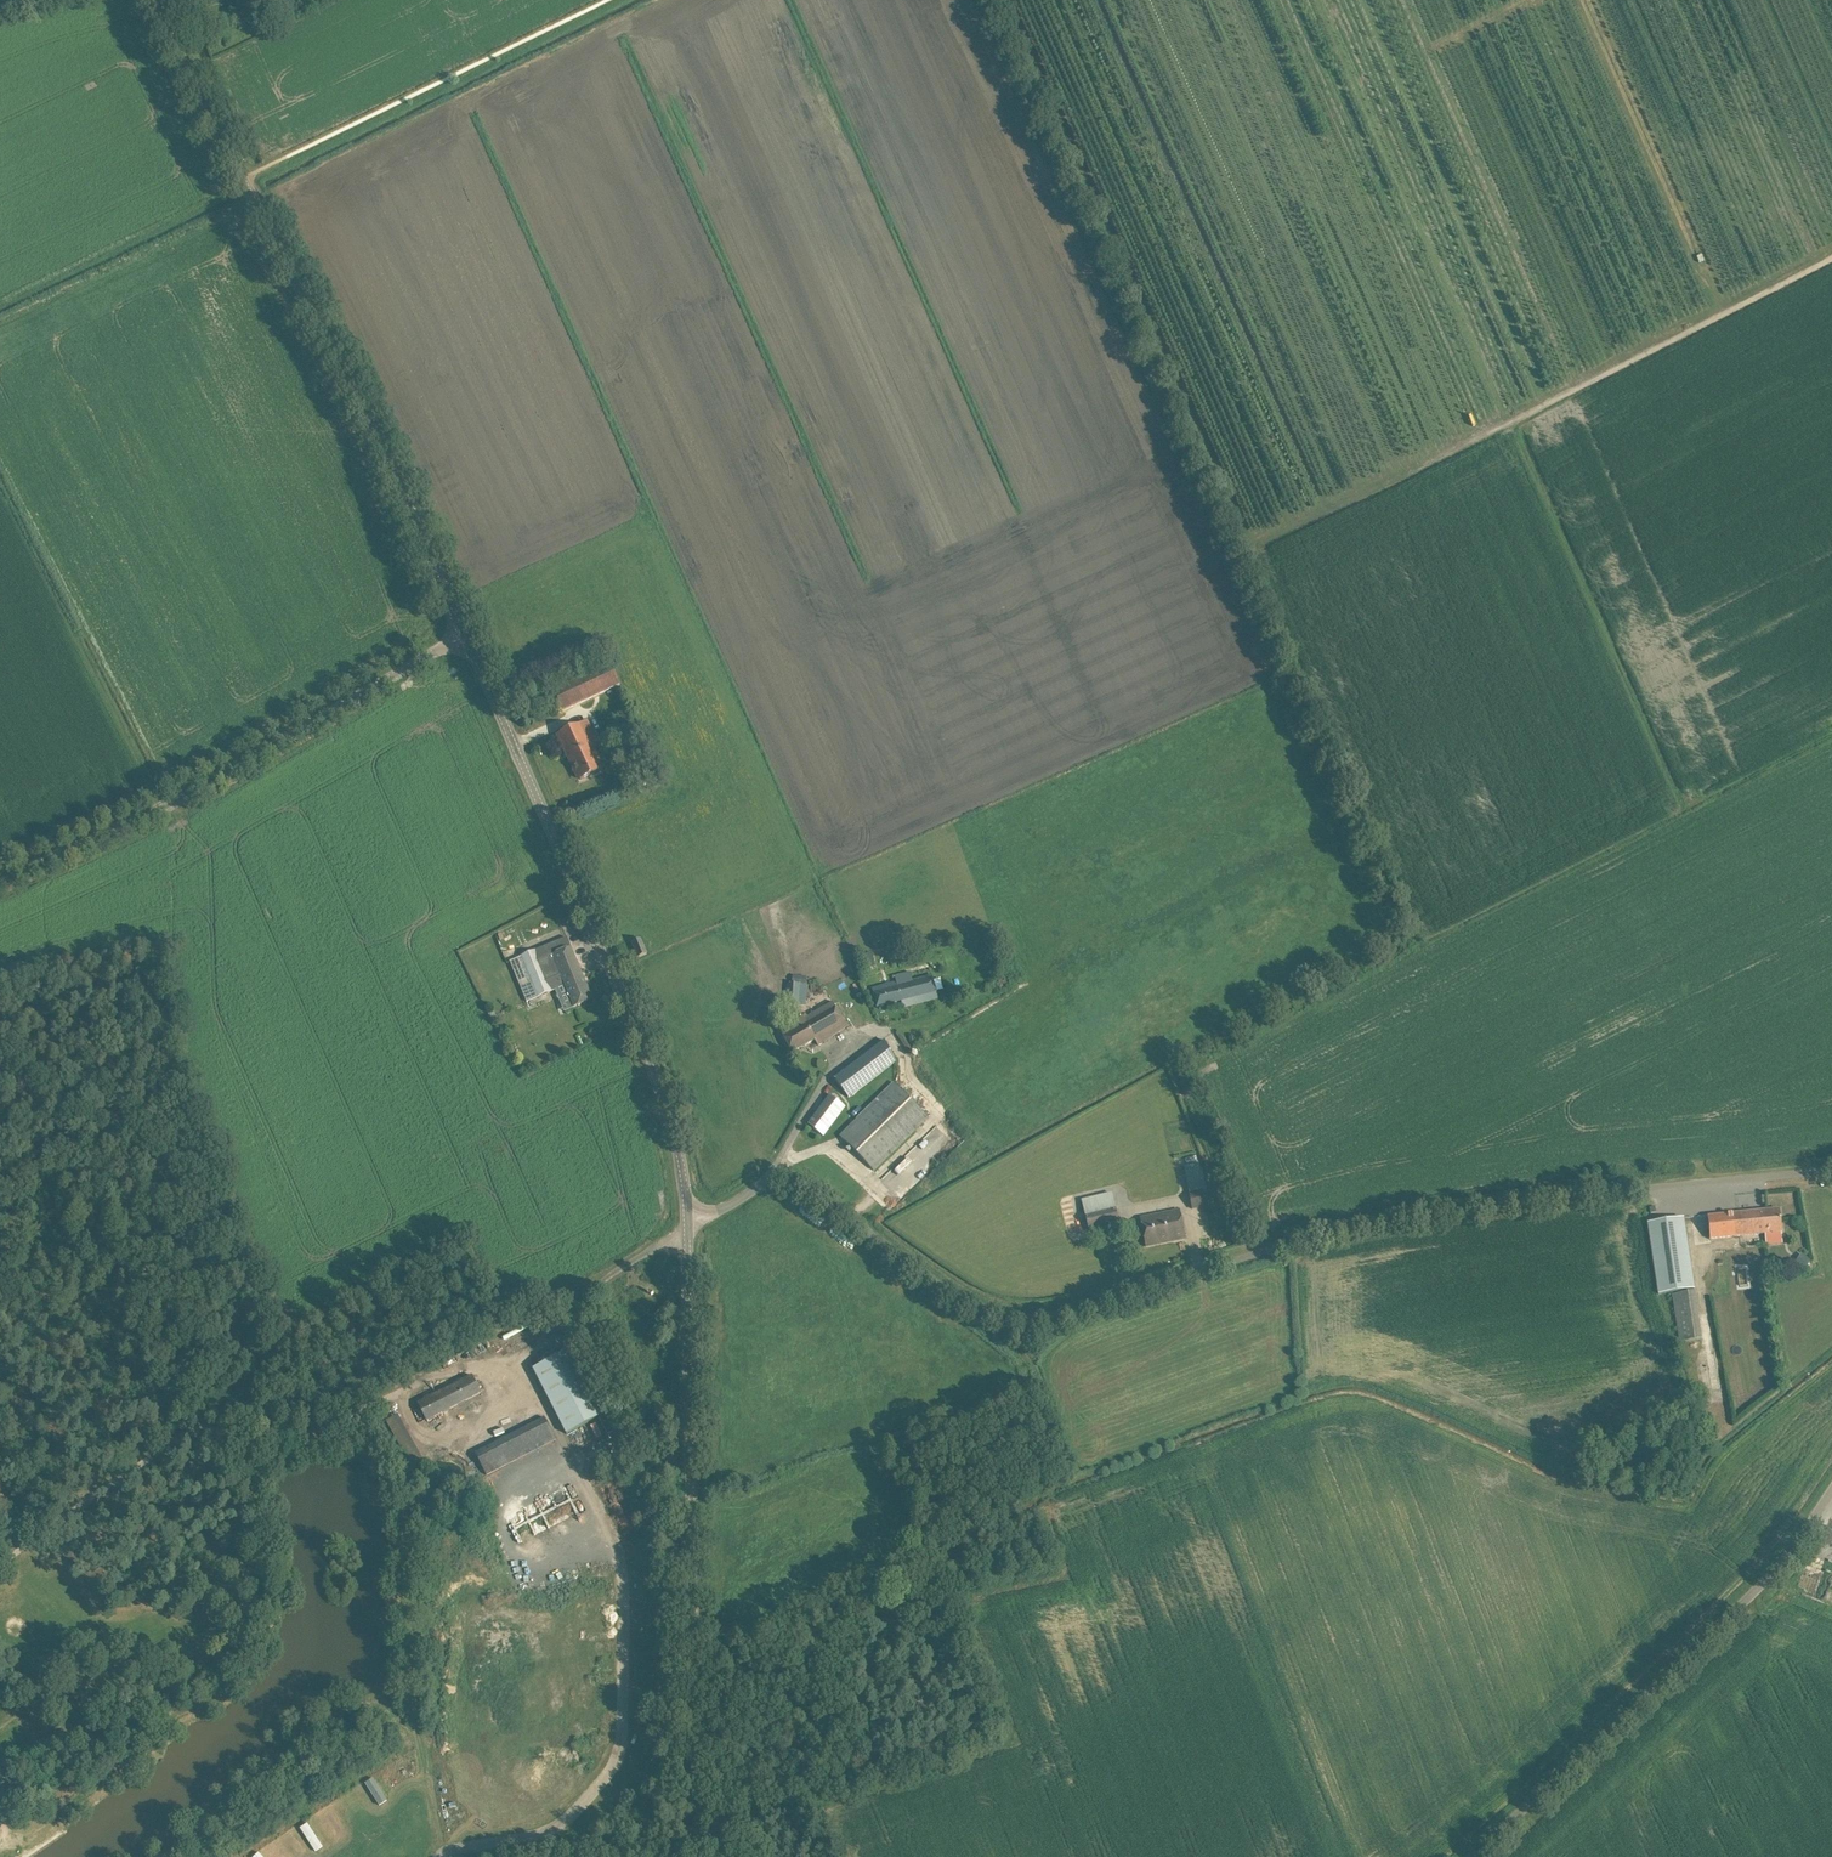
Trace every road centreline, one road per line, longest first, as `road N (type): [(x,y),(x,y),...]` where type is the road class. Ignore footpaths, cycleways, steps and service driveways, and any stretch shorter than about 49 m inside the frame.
road 1 (unclassified): [(687,1226),(779,1166),(971,1305),(1046,1318),(1218,1263),(1404,1218),(1831,1167)]
road 2 (unclassified): [(467,637),(158,0)]
road 3 (unclassified): [(687,1226),(679,1137),(666,1088),(467,637)]
road 4 (unclassified): [(706,1856),(697,1815),(687,1226)]
road 5 (unclassified): [(0,894),(467,637)]
road 6 (unclassified): [(1468,1856),(1721,1623),(1831,1490)]
road 7 (track): [(1378,492),(1831,258)]
road 8 (track): [(766,1819),(975,1752),(1000,1737)]

